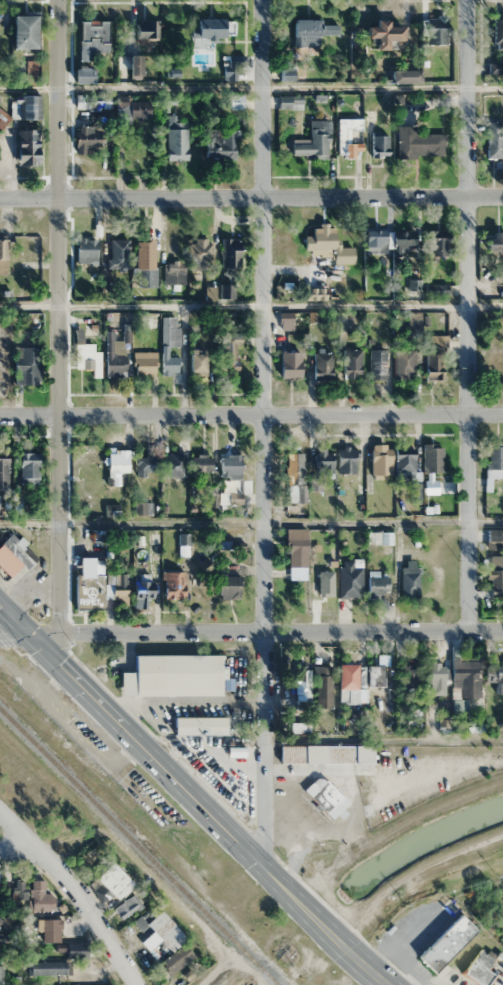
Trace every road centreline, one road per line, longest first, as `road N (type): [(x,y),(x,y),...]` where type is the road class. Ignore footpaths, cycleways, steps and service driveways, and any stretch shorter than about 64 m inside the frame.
road 1 (residential): [(262,0),(263,868)]
road 2 (tertiary): [(57,0),(58,633)]
road 3 (residential): [(468,0),(472,628)]
road 4 (secondary): [(0,605),(388,984)]
road 5 (residential): [(0,414),(502,419)]
road 6 (residential): [(0,201),(502,200)]
road 7 (residential): [(58,633),(502,628)]
road 8 (residential): [(0,810),(65,875),(137,984)]

